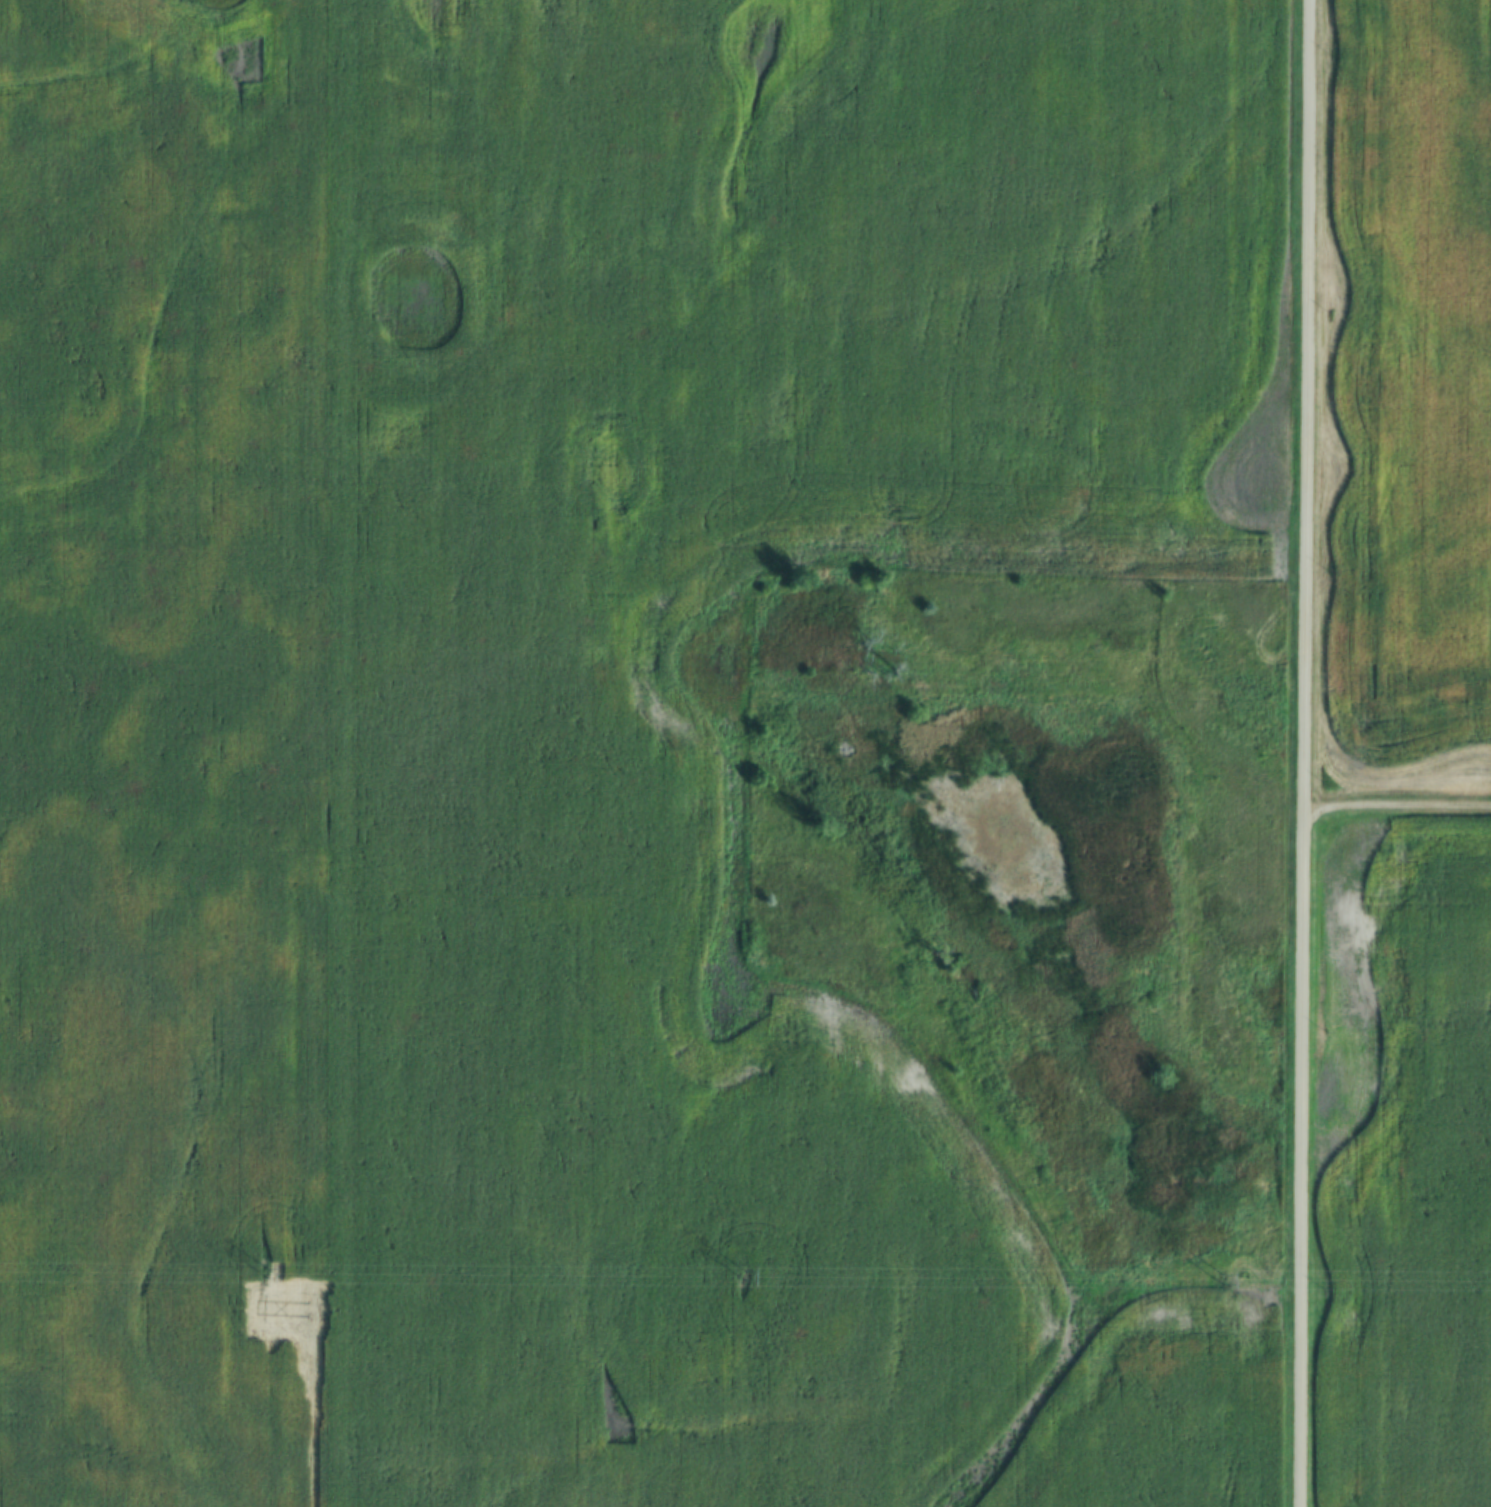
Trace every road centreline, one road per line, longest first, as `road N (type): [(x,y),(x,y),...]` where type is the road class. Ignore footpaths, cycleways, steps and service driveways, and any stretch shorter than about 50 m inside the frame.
road 1 (residential): [(1302,1506),(1312,0)]

